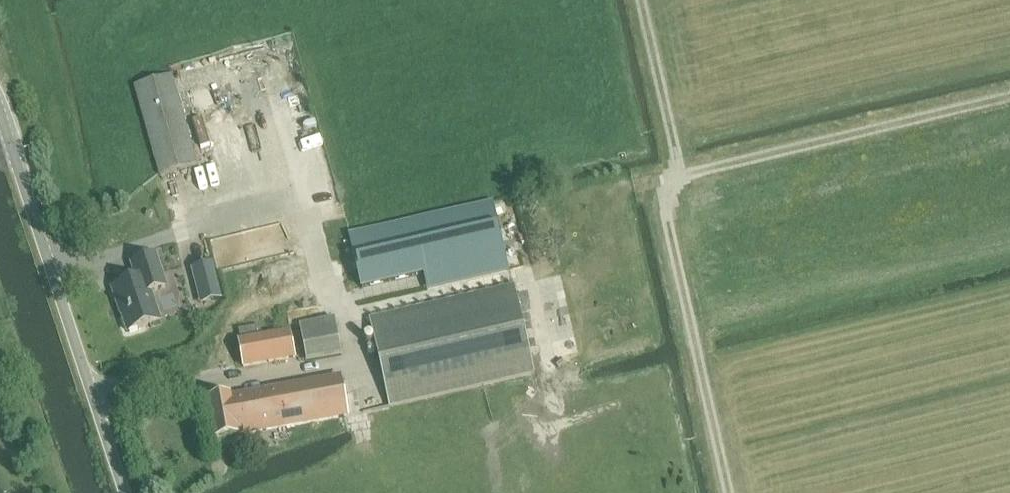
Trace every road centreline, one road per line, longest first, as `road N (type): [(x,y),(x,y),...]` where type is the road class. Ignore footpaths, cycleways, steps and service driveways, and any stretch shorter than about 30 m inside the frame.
road 1 (track): [(640,0),(675,166),(660,187),(728,492)]
road 2 (unclassified): [(126,492),(0,124)]
road 3 (track): [(664,182),(1009,98)]

